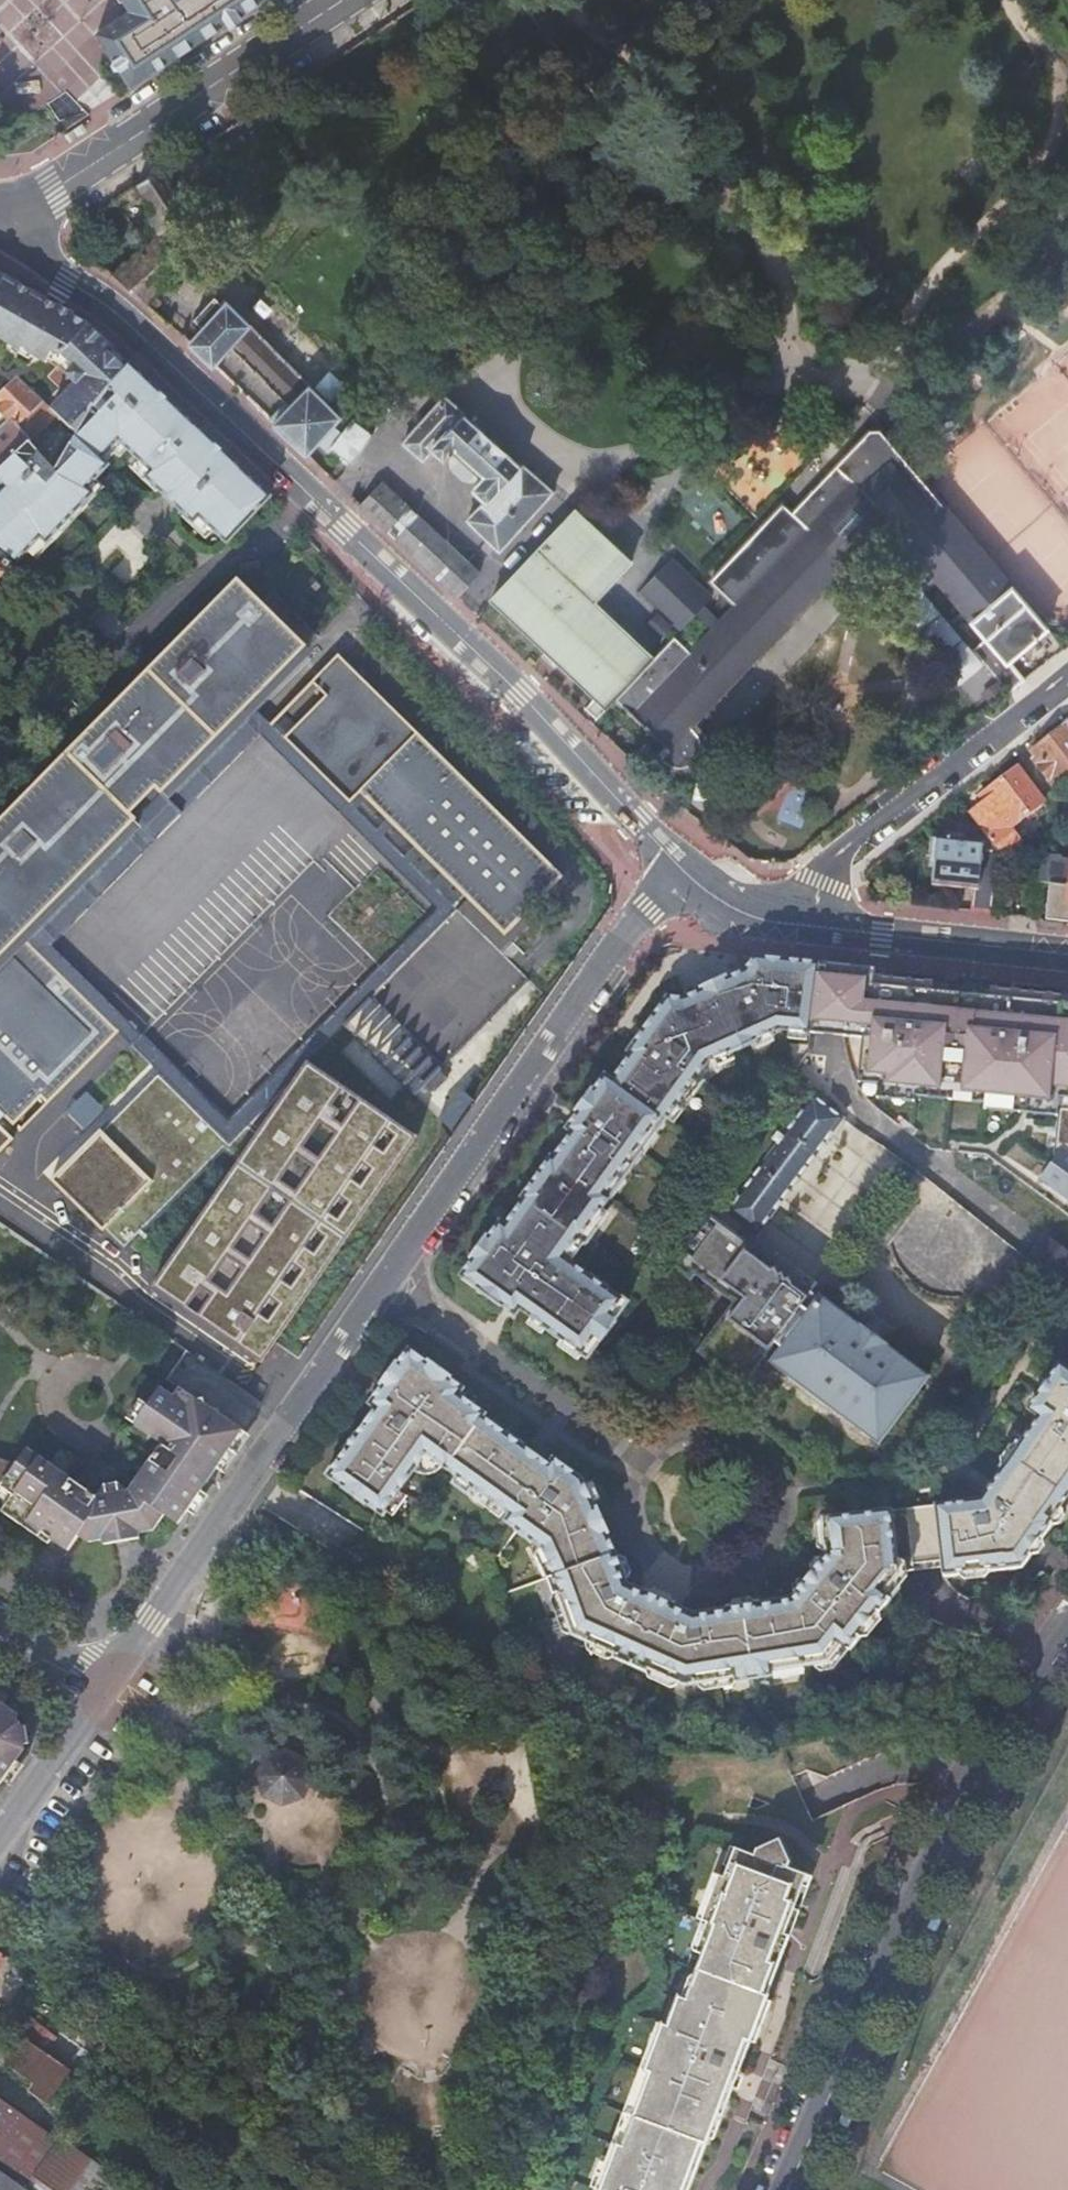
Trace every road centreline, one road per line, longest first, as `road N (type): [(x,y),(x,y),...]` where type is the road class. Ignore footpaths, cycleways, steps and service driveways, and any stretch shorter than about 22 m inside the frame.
road 1 (residential): [(103,1689),(679,865)]
road 2 (tertiary): [(0,236),(128,324),(520,695),(679,865)]
road 3 (secondary): [(1067,1615),(975,1751),(928,1839),(782,2189)]
road 4 (residential): [(1067,684),(854,843),(792,917)]
road 5 (tertiary): [(337,0),(78,170)]
road 6 (tertiary): [(792,917),(1067,954)]
road 7 (residential): [(0,1836),(103,1689)]
road 8 (tertiary): [(679,865),(730,897),(792,917)]

